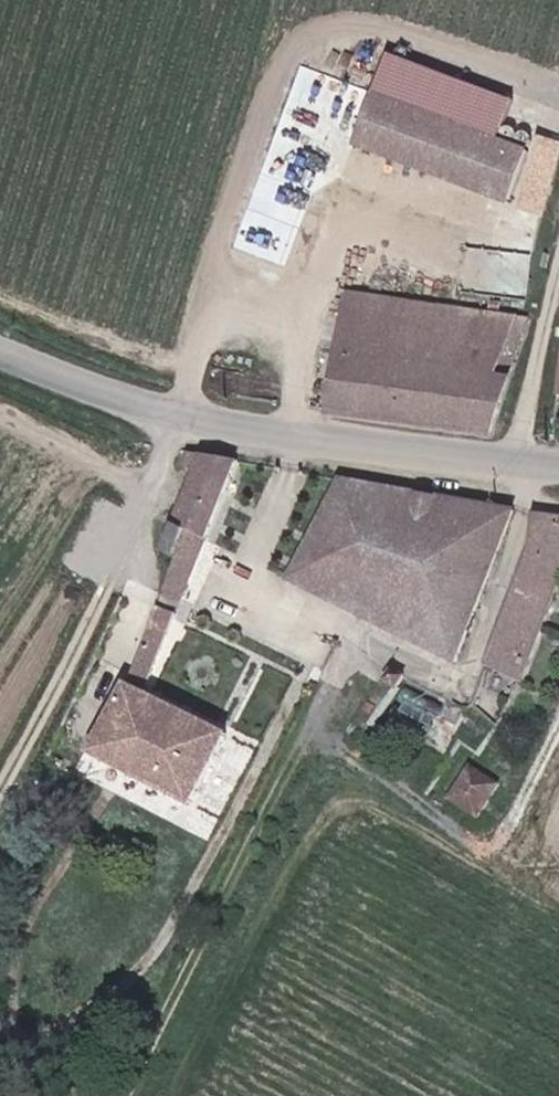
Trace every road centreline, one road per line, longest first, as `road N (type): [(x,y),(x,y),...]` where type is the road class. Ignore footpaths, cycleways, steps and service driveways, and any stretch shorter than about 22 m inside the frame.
road 1 (tertiary): [(0,351),(57,377),(179,412),(558,464)]
road 2 (track): [(179,412),(45,746),(0,821)]

